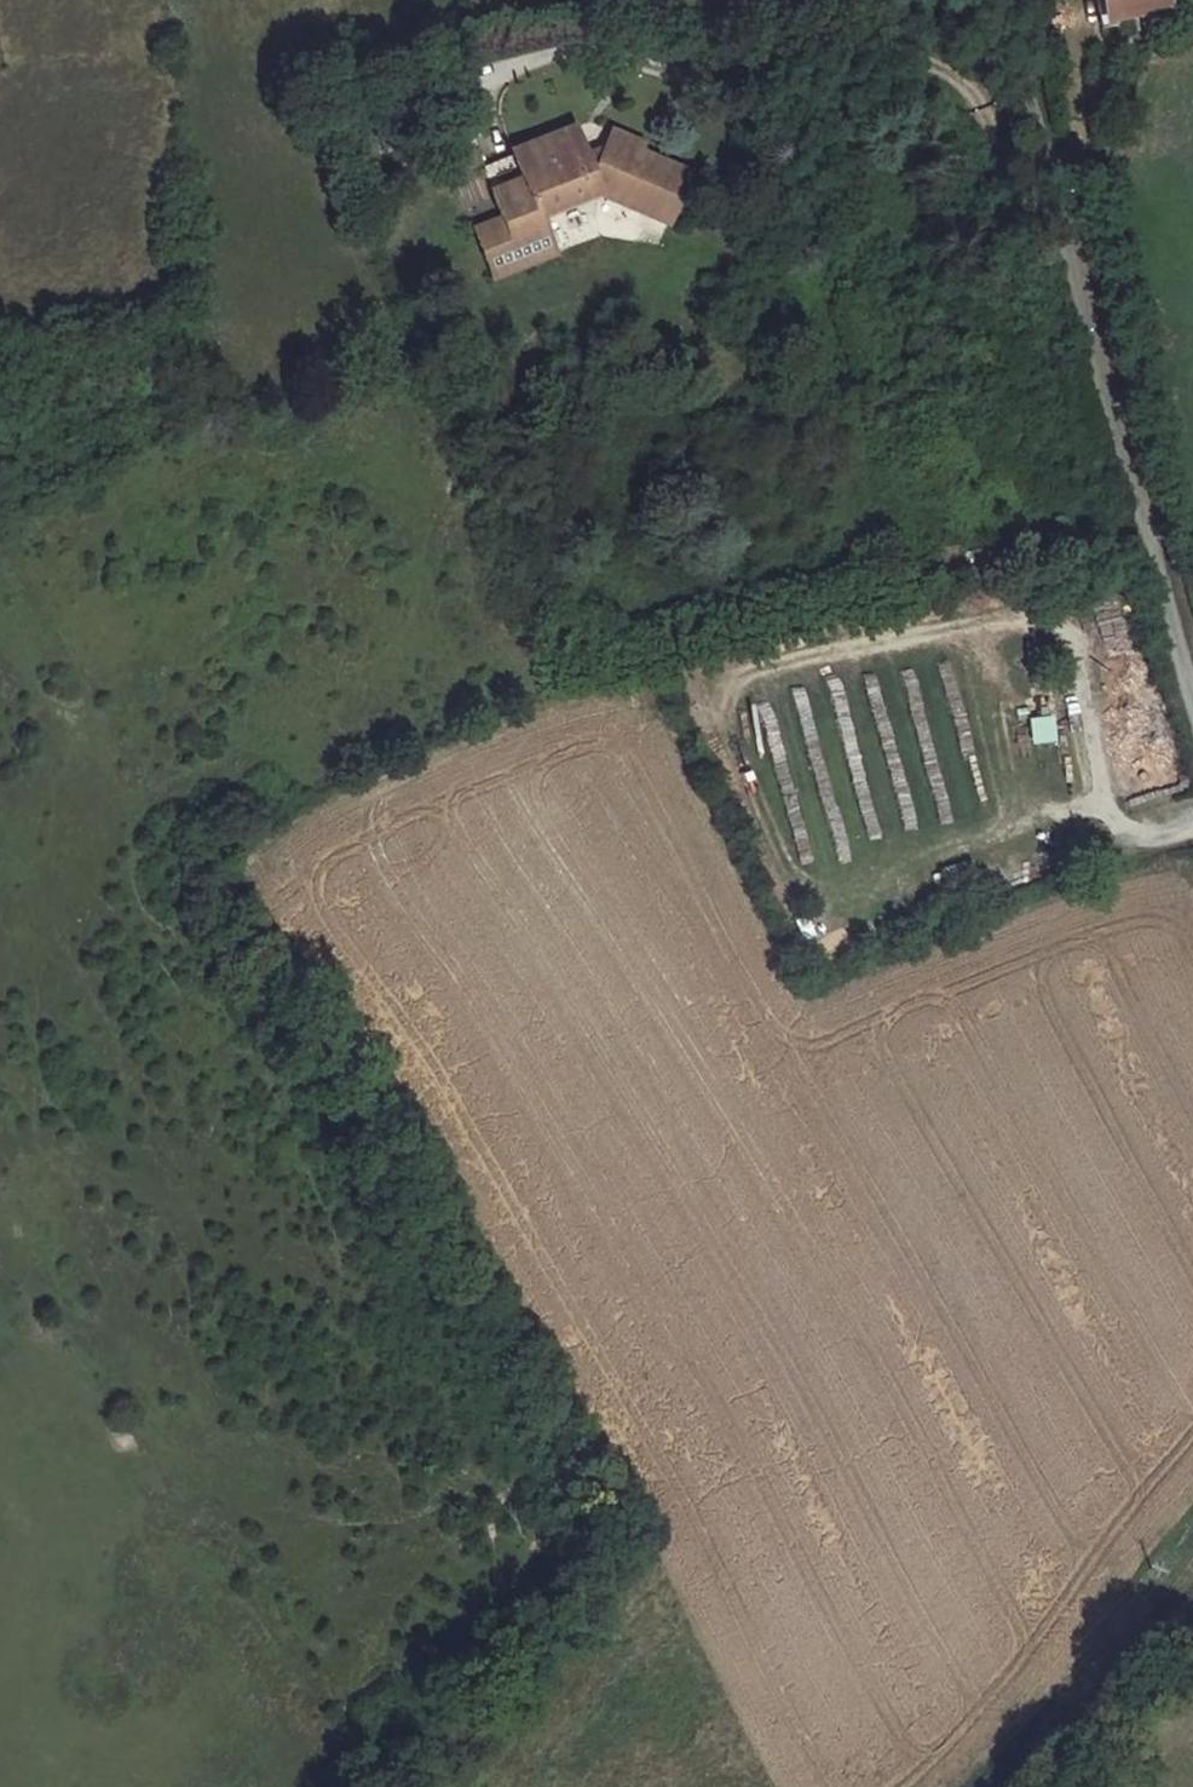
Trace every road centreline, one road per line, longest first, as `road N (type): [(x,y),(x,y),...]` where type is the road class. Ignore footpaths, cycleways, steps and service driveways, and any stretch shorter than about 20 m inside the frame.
road 1 (residential): [(1192,673),(1000,0)]
road 2 (track): [(1025,1786),(1192,1575)]

